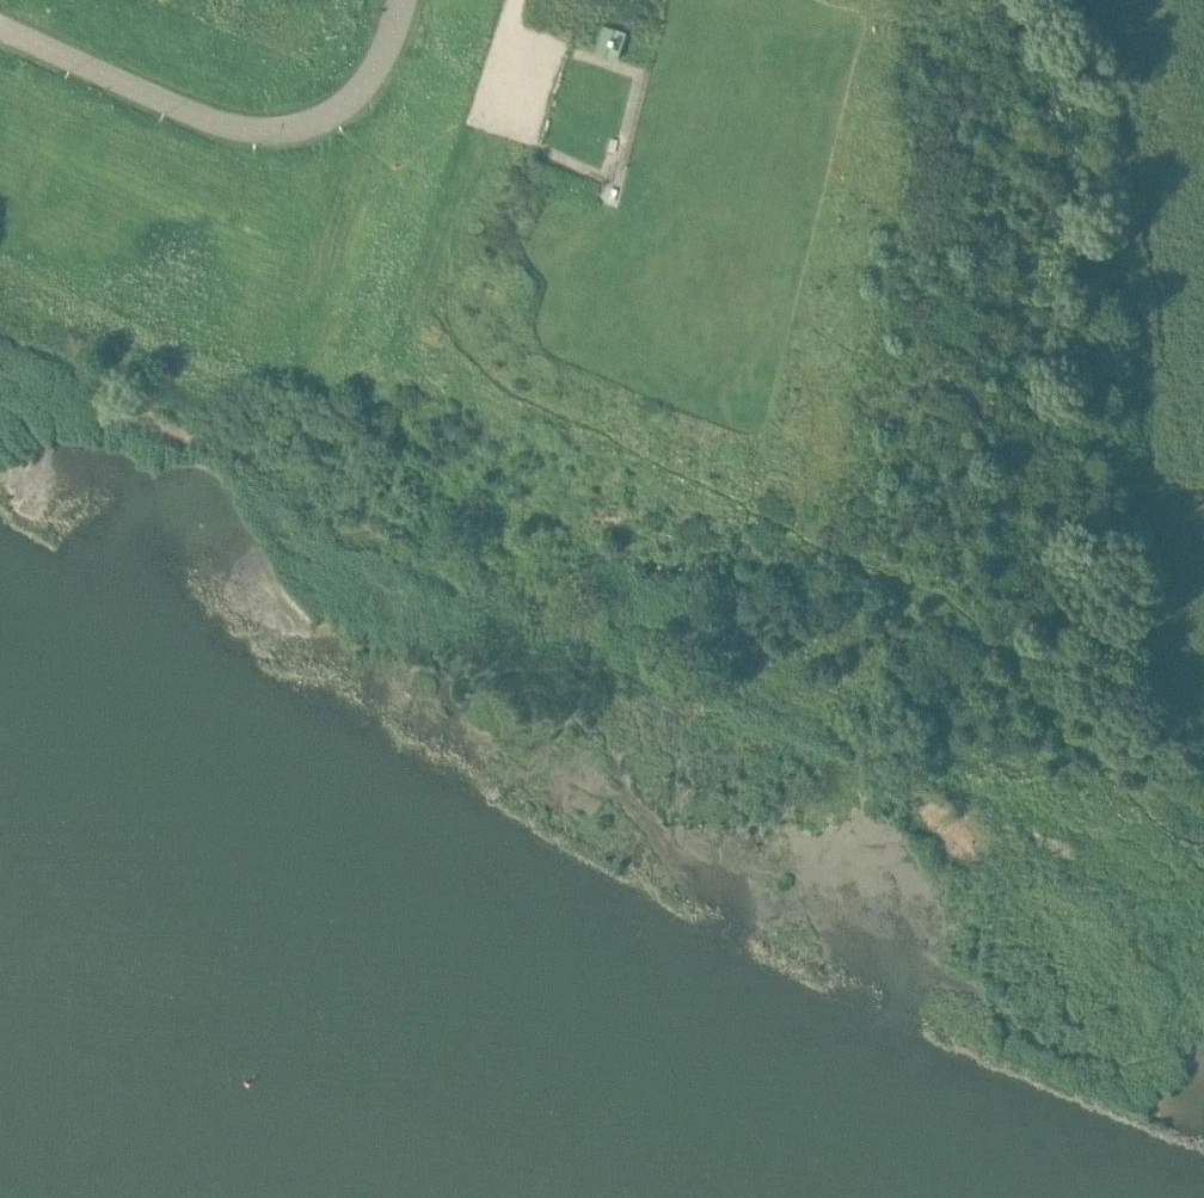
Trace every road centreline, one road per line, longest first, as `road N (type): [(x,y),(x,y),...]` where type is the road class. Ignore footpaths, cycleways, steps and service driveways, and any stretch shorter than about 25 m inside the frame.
road 1 (unclassified): [(403,0),(366,83),(341,108),(283,128),(213,121),(0,27)]
road 2 (unclassified): [(0,142),(57,0)]
road 3 (track): [(477,130),(508,0)]

